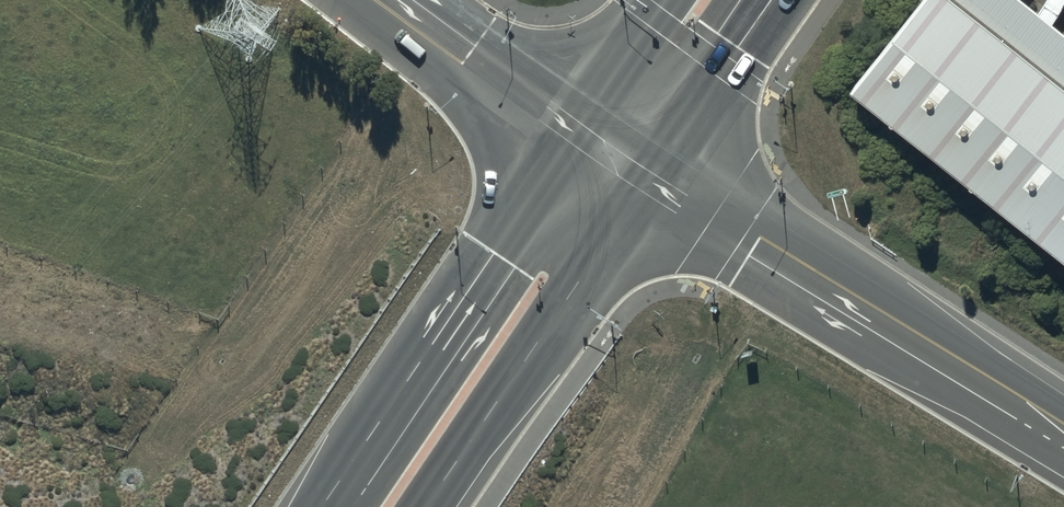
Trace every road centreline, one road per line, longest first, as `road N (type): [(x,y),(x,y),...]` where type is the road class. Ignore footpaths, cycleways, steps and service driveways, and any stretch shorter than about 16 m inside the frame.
road 1 (secondary): [(653,172),(1063,428)]
road 2 (secondary): [(320,506),(570,140)]
road 3 (secondary): [(653,172),(425,506)]
road 4 (tertiary): [(377,0),(570,140)]
road 5 (secondary): [(761,0),(716,60),(653,172)]
road 6 (secondary): [(570,140),(669,0)]

